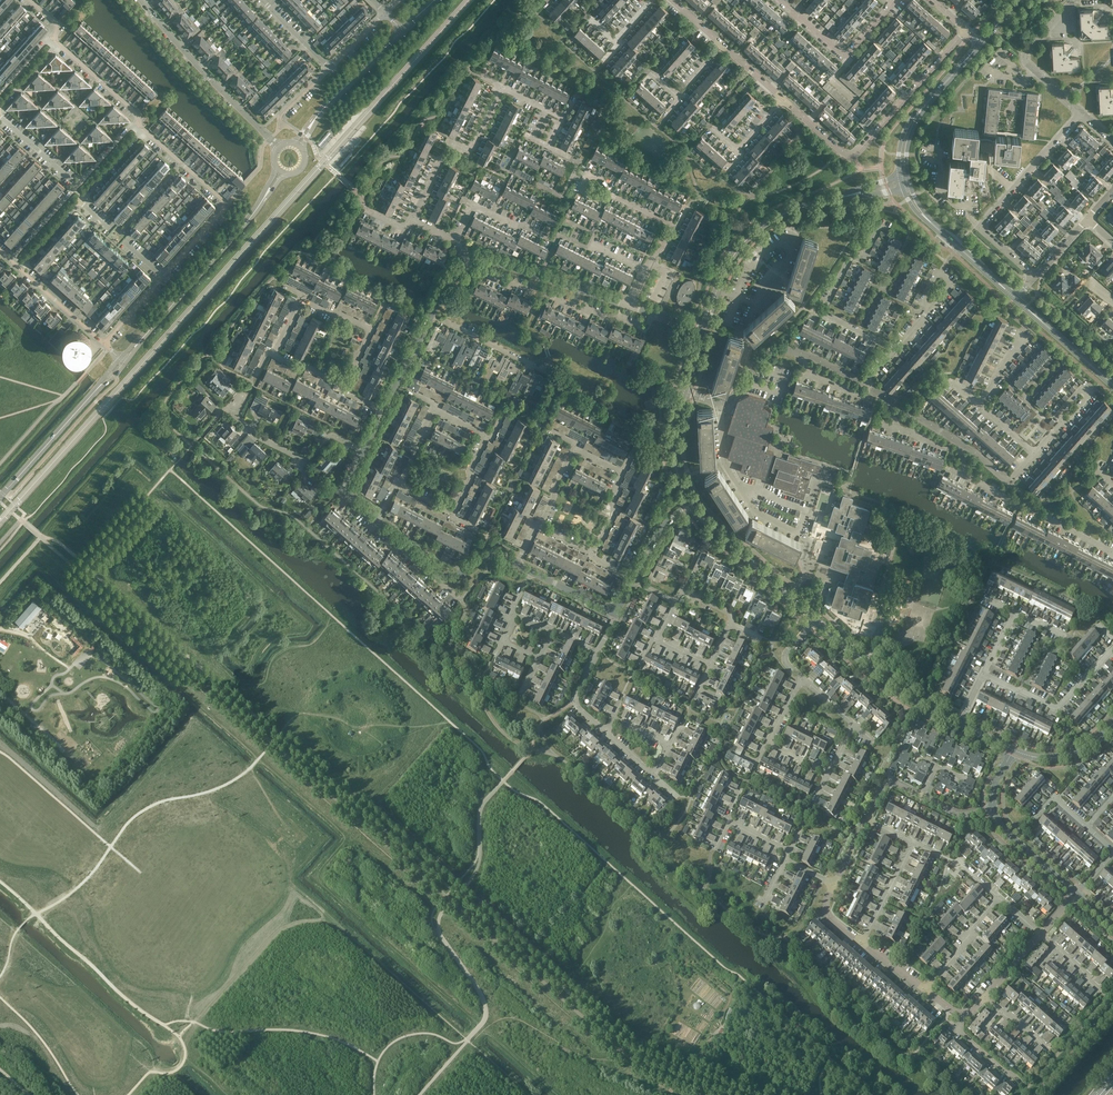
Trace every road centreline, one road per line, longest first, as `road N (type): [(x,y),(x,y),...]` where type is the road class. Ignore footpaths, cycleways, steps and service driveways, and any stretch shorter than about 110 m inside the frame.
road 1 (tertiary): [(905,182),(795,209),(763,226),(728,265),(704,329)]
road 2 (residential): [(964,29),(852,156),(783,100)]
road 3 (residential): [(1036,277),(979,227),(1081,112)]
road 4 (secondary): [(141,340),(247,222),(280,171)]
road 5 (residential): [(277,148),(141,0)]
road 6 (residential): [(895,348),(822,313),(849,262),(866,254),(881,225)]
road 7 (tertiary): [(815,620),(885,683),(959,723)]
road 8 (residential): [(413,221),(451,144),(471,148),(502,87)]
road 9 (tertiary): [(690,502),(815,620)]
road 10 (tertiary): [(905,182),(912,123),(981,44)]
road 11 (tertiary): [(1015,298),(925,215),(905,182)]
road 12 (residential): [(984,674),(1059,706),(1112,648)]
road 13 (residential): [(895,0),(844,53),(780,0)]
road 14 (secondary): [(298,145),(404,31)]
road 15 (residential): [(1081,112),(1025,59),(1072,0)]
road 16 (secondary): [(0,497),(96,390)]
road 17 (residential): [(740,489),(766,518),(800,531),(806,511),(764,493)]
road 18 (residential): [(453,510),(488,436),(434,410)]
road 19 (residential): [(604,731),(576,696),(615,614)]
road 20 (residential): [(551,376),(430,315)]
road 21 (tertiary): [(1112,385),(1015,298)]
road 22 (tertiary): [(1076,894),(1006,832),(993,809)]
road 23 (residential): [(925,990),(998,897)]

